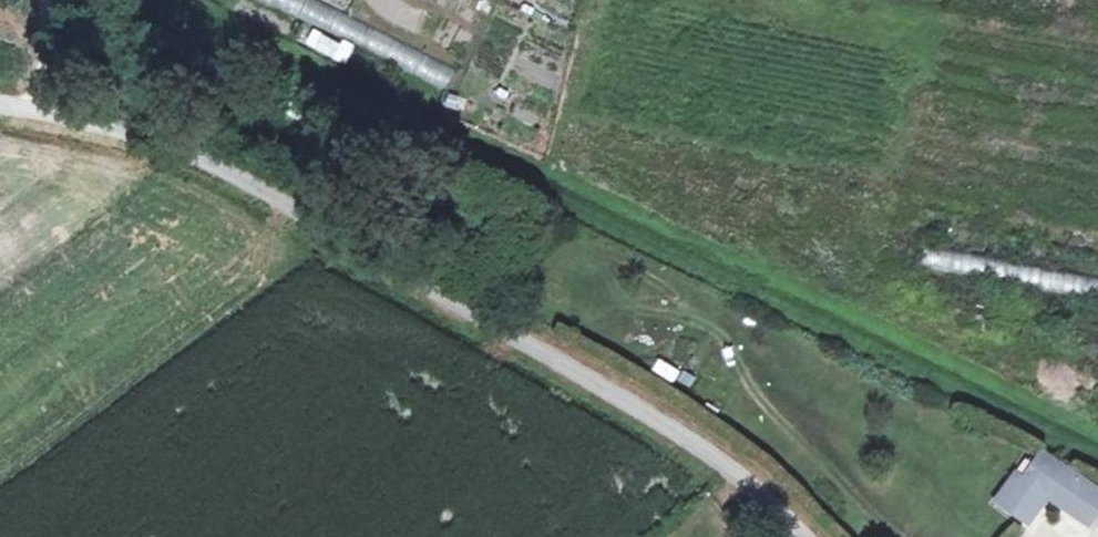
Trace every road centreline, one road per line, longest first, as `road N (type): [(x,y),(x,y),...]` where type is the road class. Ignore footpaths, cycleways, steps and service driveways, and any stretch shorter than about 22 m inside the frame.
road 1 (track): [(0,105),(168,146),(245,181),(657,417),(740,478),(799,536)]

